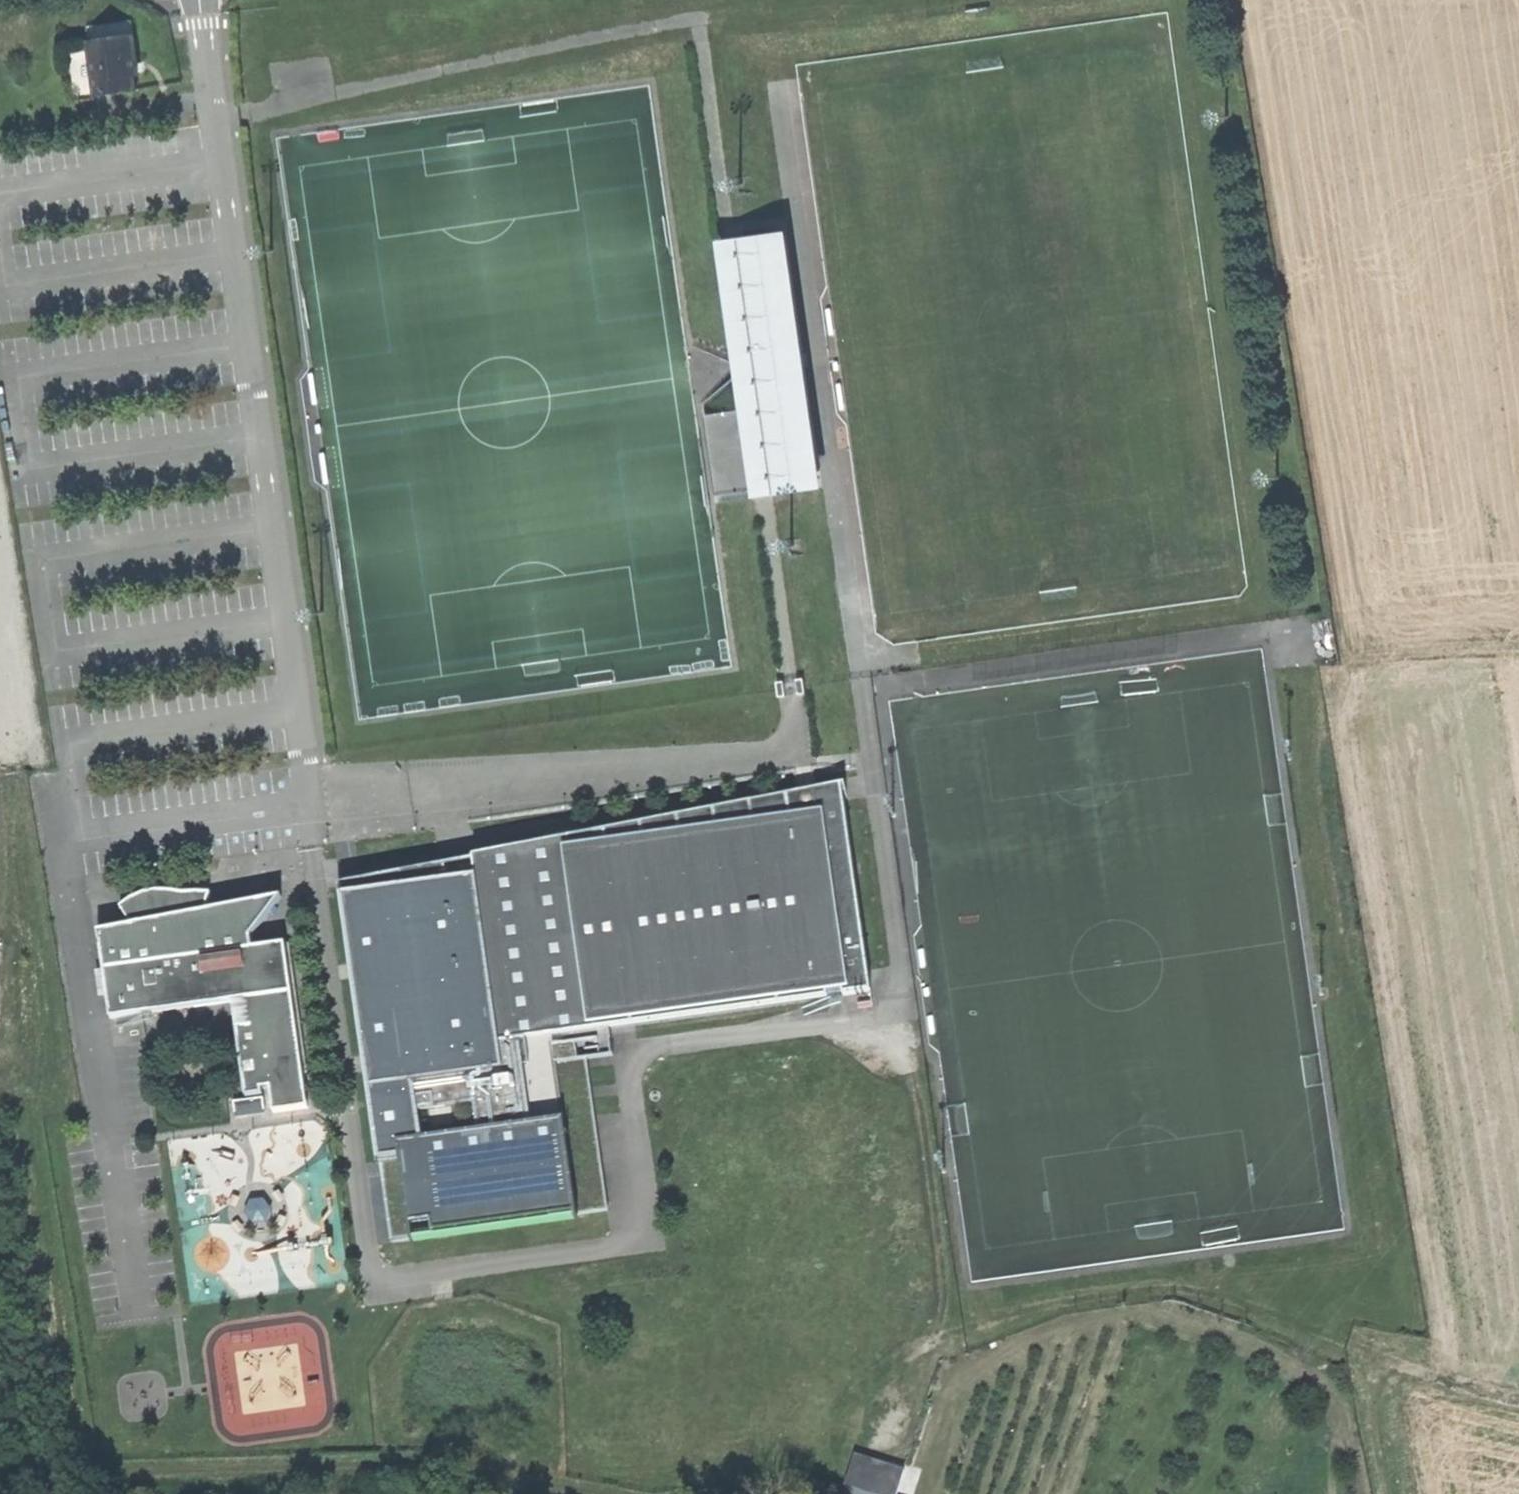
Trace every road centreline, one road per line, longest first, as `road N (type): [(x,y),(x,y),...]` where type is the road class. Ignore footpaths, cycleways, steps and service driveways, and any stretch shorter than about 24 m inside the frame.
road 1 (track): [(593,1493),(435,1463),(0,1476)]
road 2 (track): [(1518,1401),(1399,1366),(1381,1383),(1400,1493)]
road 3 (track): [(1343,661),(1518,650)]

